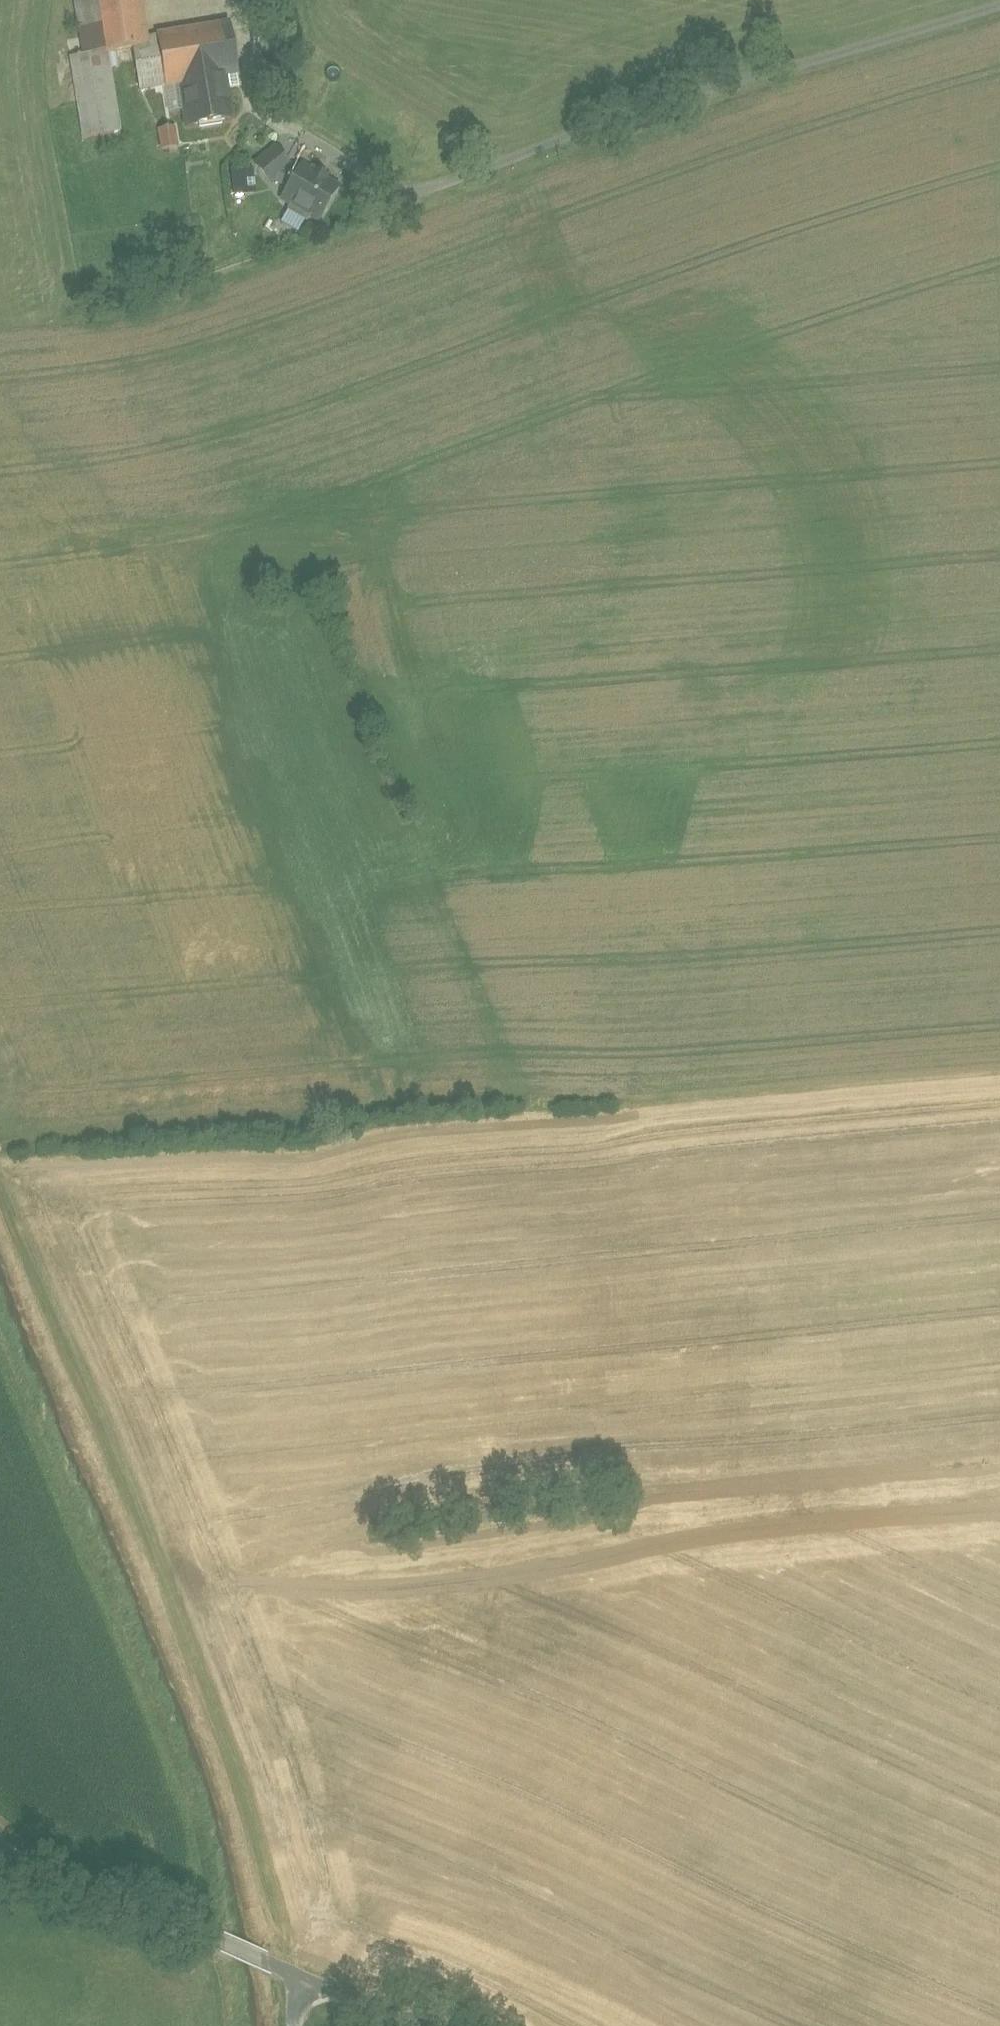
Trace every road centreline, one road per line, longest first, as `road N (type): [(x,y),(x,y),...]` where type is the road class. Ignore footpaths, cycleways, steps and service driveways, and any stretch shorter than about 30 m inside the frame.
road 1 (residential): [(440,2025),(235,1938),(3,1854)]

